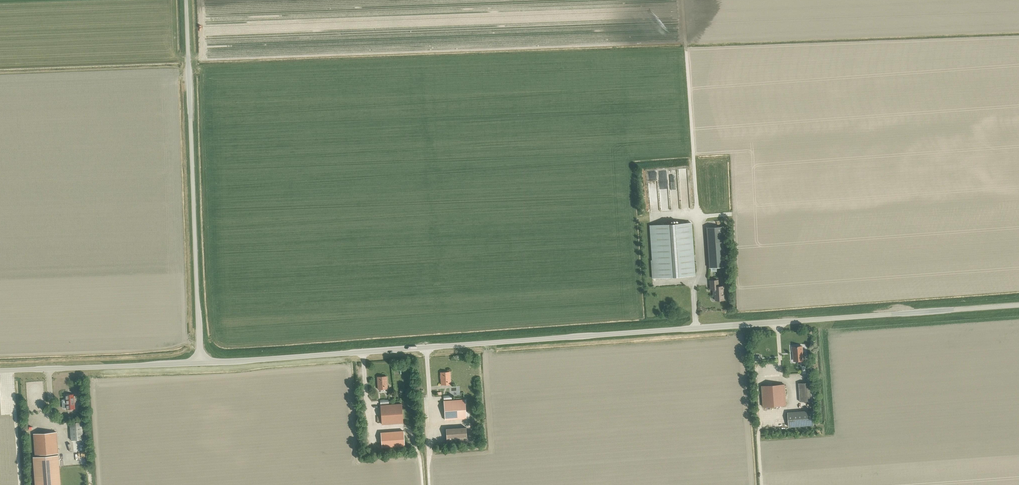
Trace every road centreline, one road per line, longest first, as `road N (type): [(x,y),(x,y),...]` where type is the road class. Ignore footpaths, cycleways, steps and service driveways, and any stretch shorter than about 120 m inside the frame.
road 1 (unclassified): [(201,362),(1018,305)]
road 2 (unclassified): [(201,362),(186,0)]
road 3 (unclassified): [(0,371),(201,362)]

